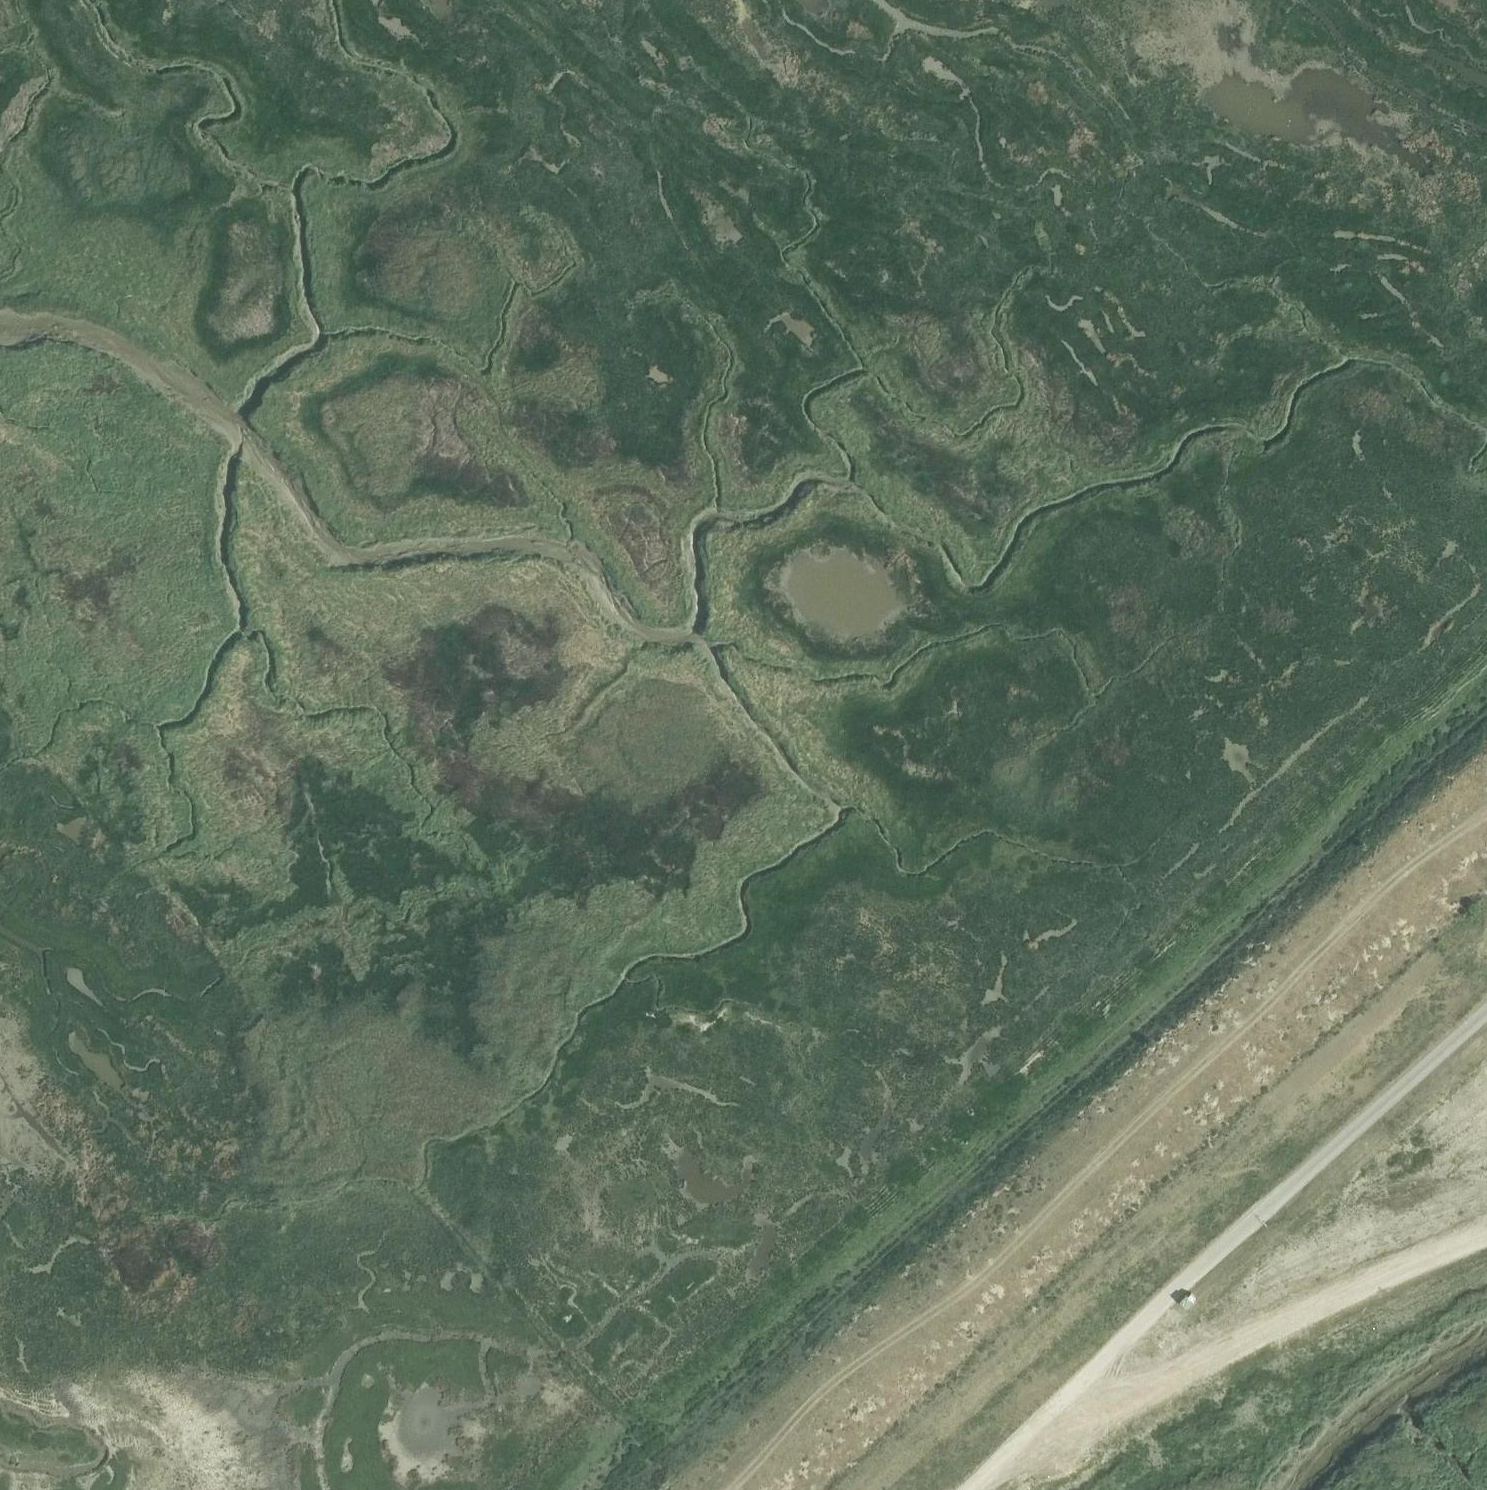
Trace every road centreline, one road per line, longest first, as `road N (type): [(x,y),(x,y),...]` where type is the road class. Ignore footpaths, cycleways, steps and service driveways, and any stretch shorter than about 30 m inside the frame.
road 1 (track): [(698,1489),(1486,774)]
road 2 (track): [(1486,1240),(1135,1388),(980,1489)]

